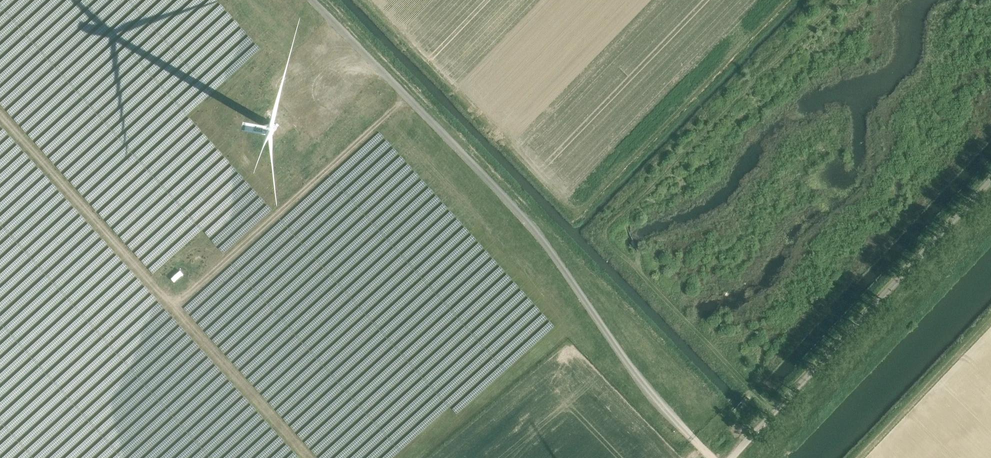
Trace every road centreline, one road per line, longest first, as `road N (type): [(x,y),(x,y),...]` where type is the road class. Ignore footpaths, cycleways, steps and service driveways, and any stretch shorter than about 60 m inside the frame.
road 1 (track): [(0,114),(309,457)]
road 2 (unclassified): [(730,457),(990,181)]
road 3 (track): [(173,307),(407,97)]

